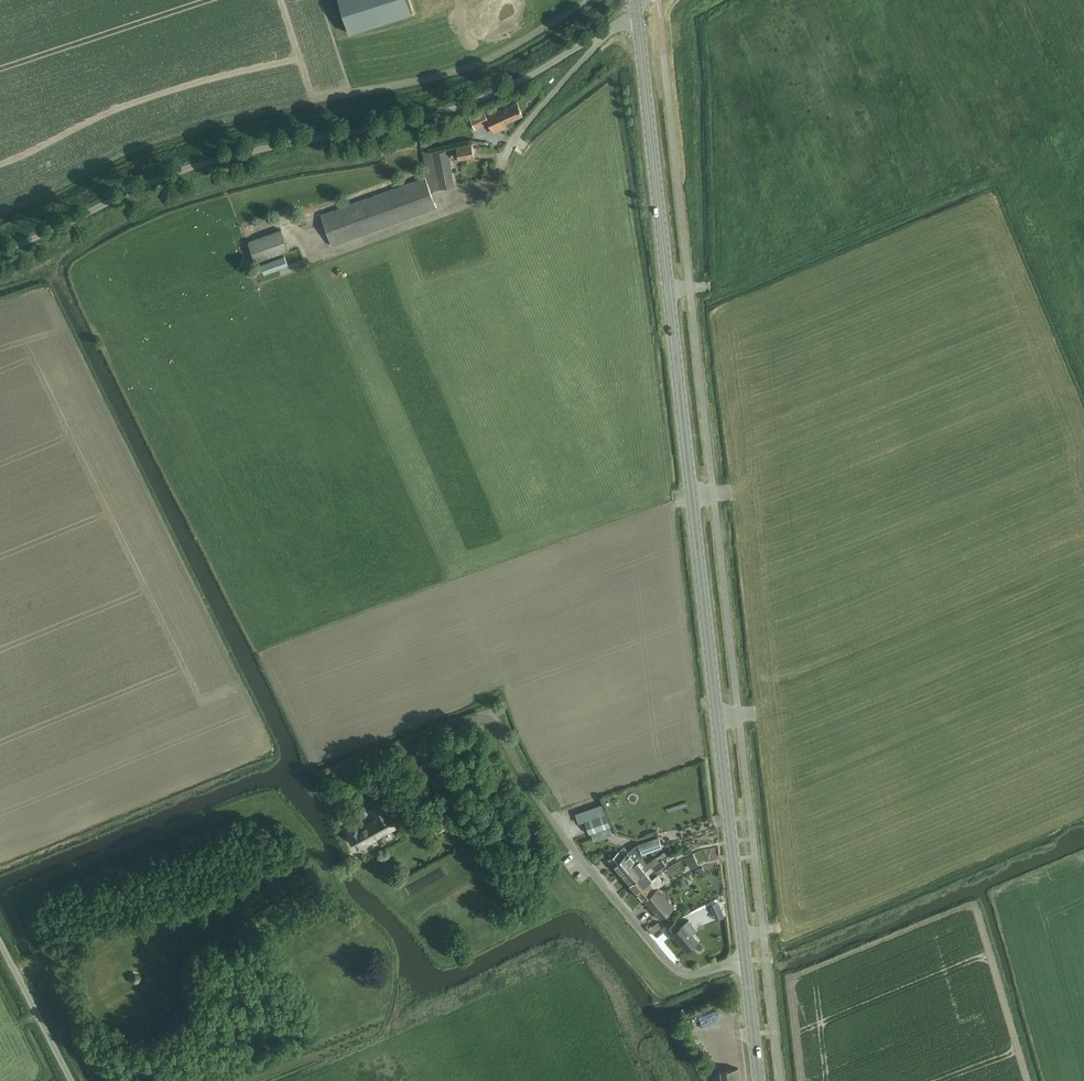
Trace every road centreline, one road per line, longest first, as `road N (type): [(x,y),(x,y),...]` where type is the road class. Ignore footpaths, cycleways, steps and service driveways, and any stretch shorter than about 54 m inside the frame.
road 1 (secondary): [(746,961),(638,19)]
road 2 (unclassified): [(0,248),(210,161),(437,113),(527,77),(608,30)]
road 3 (residential): [(746,961),(698,974),(677,971),(565,839),(490,712),(464,722)]
road 4 (unclassified): [(608,30),(505,158)]
road 5 (unclassified): [(71,1080),(0,942)]
road 6 (secondary): [(760,1080),(746,961)]

